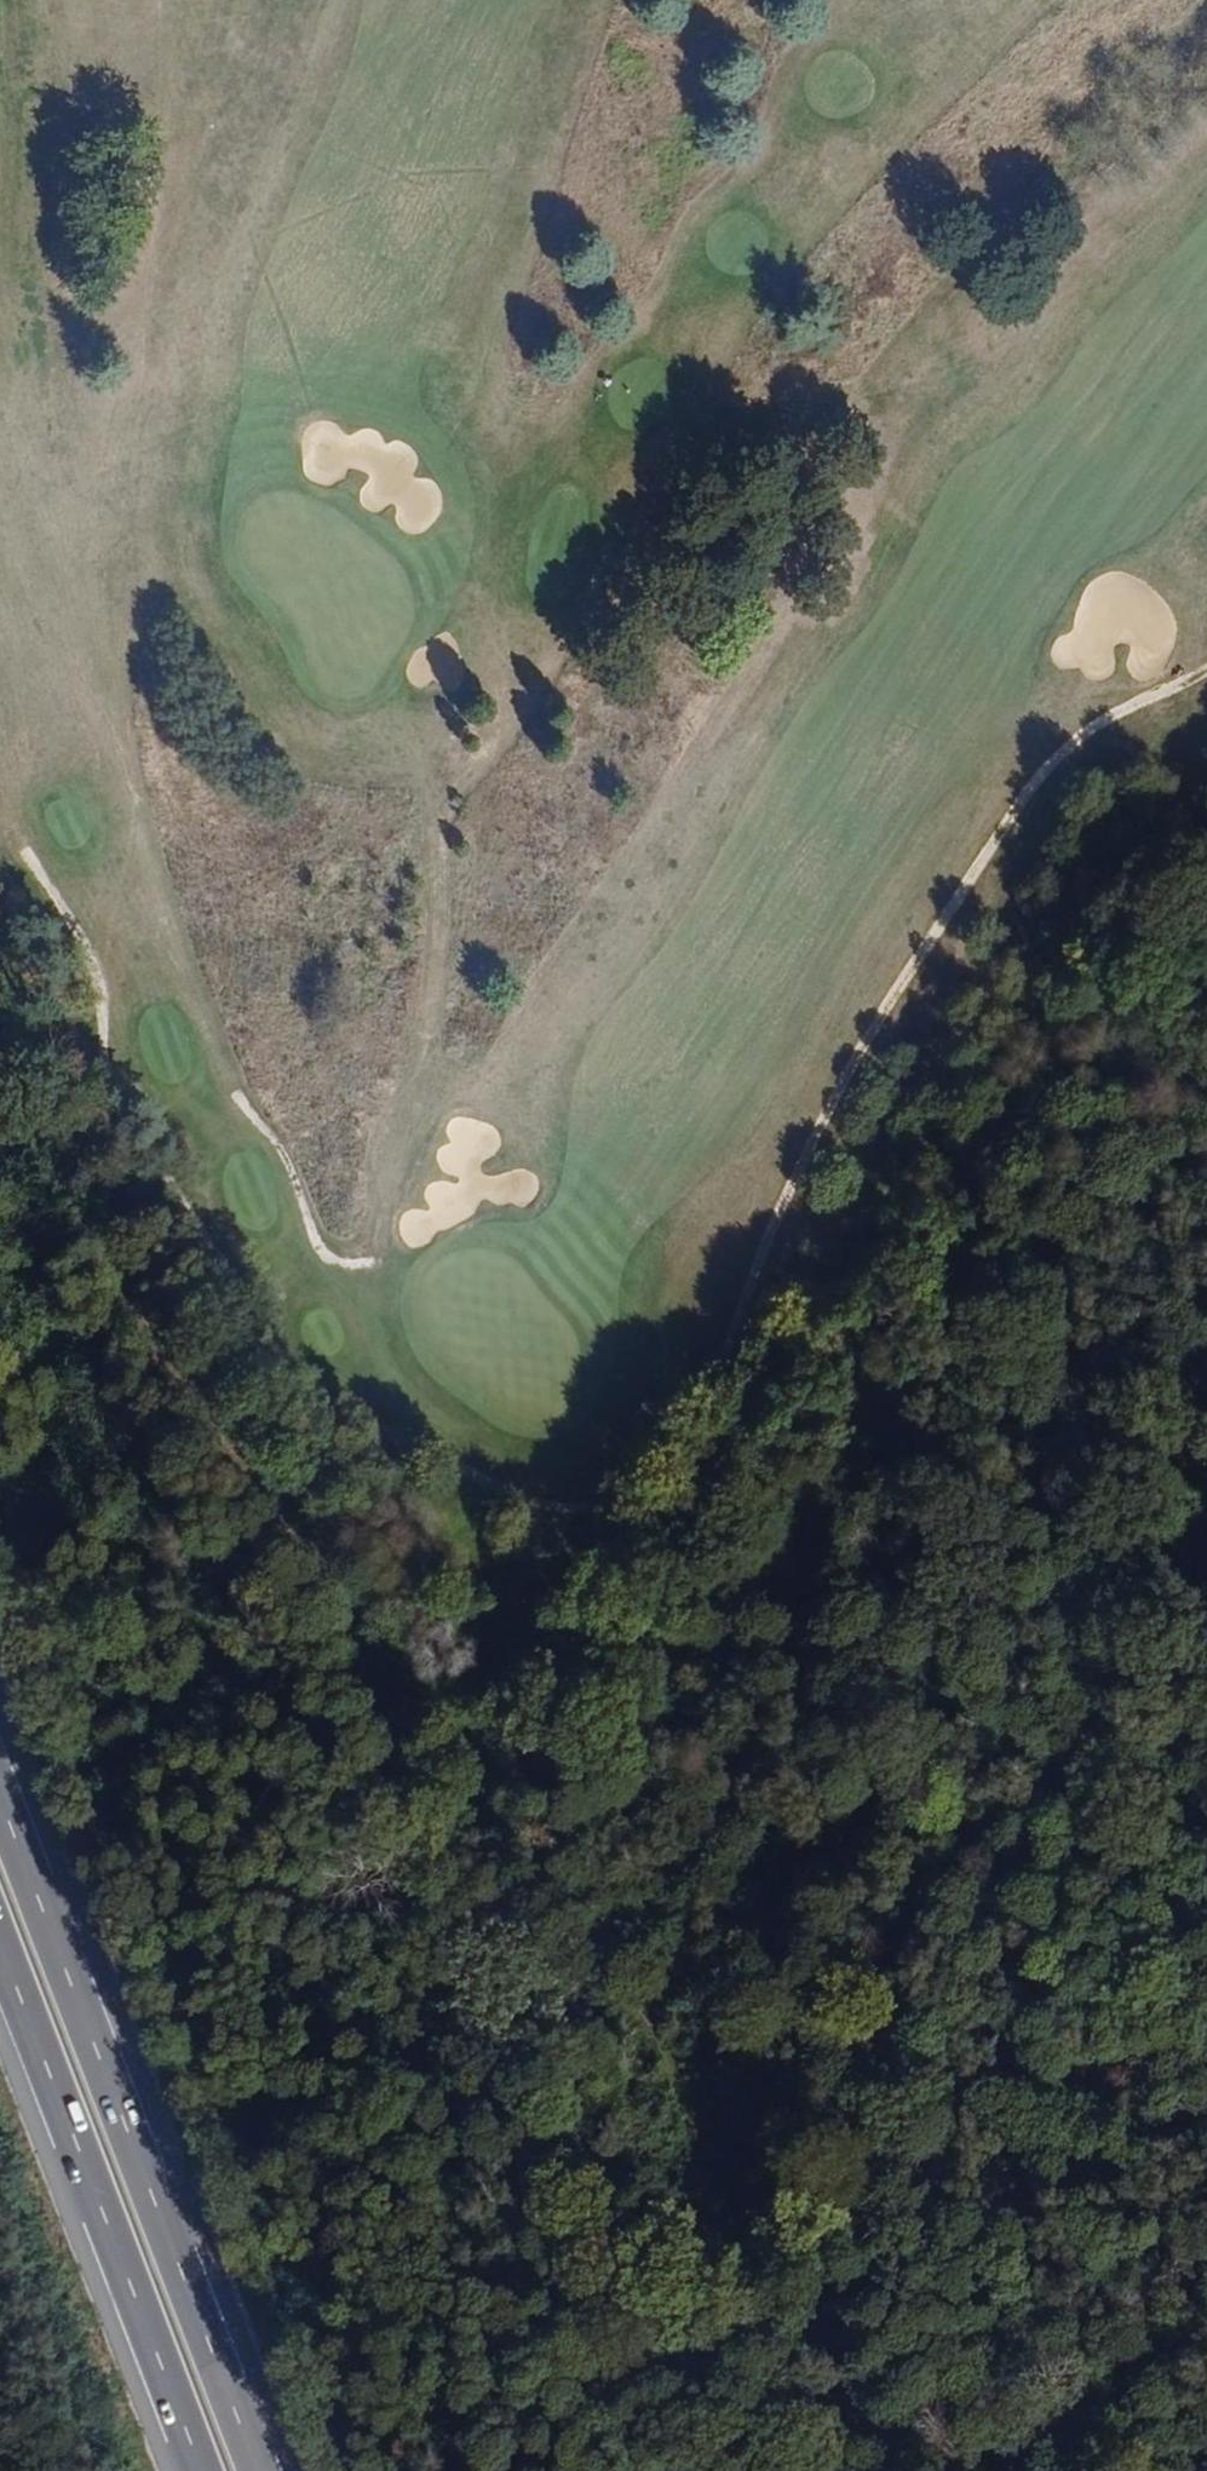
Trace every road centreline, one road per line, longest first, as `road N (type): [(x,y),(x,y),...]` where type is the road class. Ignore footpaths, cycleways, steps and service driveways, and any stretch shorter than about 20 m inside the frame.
road 1 (track): [(692,2470),(736,2262),(723,2165),(625,1970),(603,1824),(624,1679),(788,1455),(890,1334),(1080,1170),(1206,1120)]
road 2 (motorway): [(257,2470),(0,1799)]
road 3 (motorway): [(0,1945),(201,2470)]

